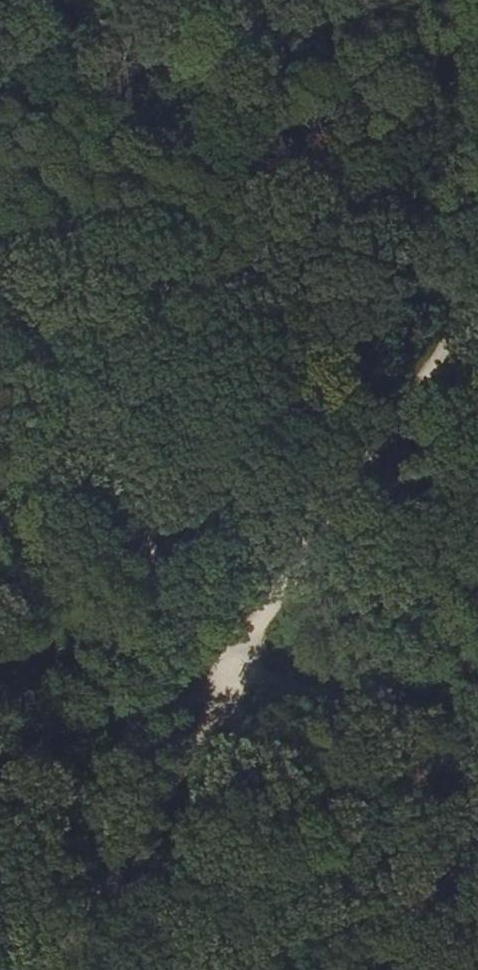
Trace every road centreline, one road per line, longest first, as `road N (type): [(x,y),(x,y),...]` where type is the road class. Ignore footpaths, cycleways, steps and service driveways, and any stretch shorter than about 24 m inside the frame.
road 1 (track): [(0,295),(209,638),(224,691)]
road 2 (track): [(224,691),(477,326)]
road 3 (track): [(47,969),(224,691)]
road 4 (track): [(224,691),(271,969)]
road 5 (track): [(477,726),(224,691)]
road 6 (track): [(0,759),(224,691)]

